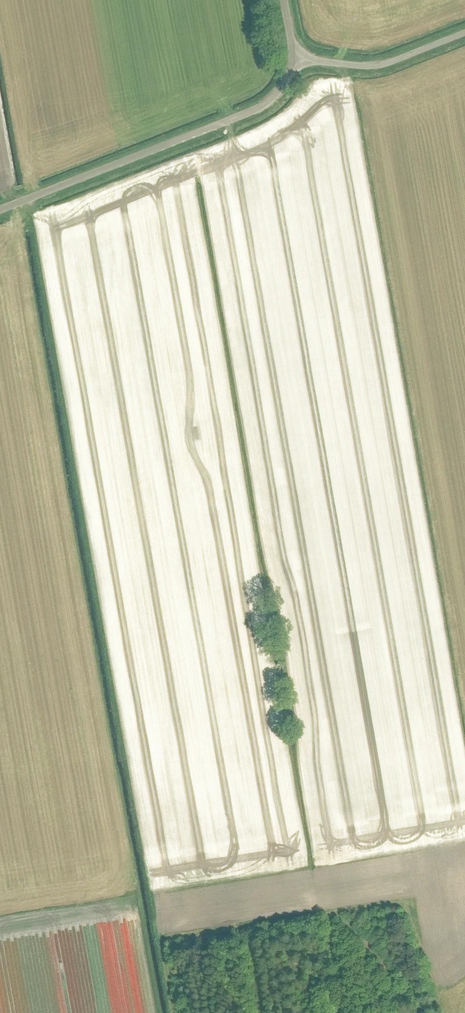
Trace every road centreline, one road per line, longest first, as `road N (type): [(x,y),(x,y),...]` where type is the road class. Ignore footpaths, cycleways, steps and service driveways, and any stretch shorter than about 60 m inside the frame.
road 1 (unclassified): [(0,210),(256,110),(275,97),(293,58)]
road 2 (unclassified): [(464,33),(379,66),(293,58)]

